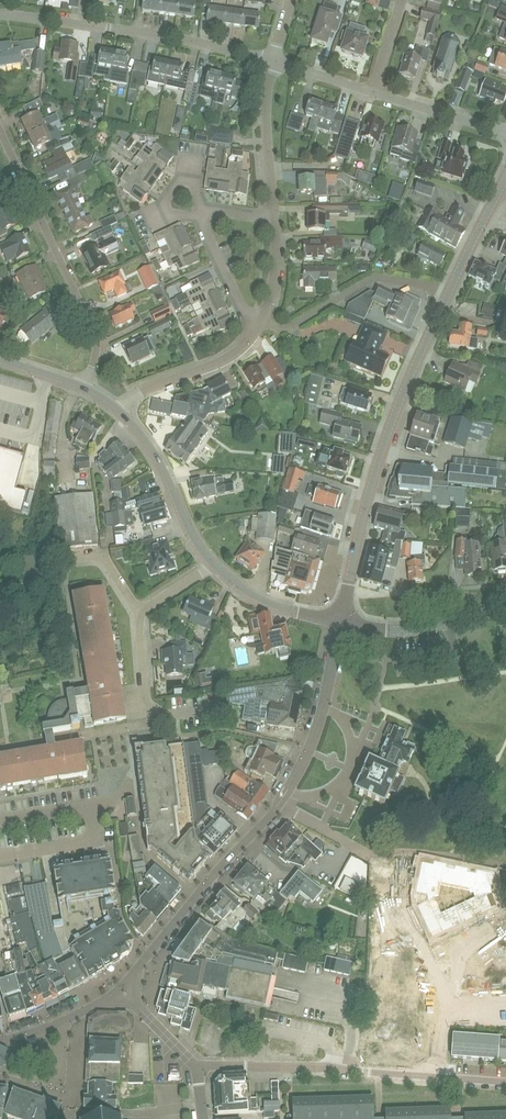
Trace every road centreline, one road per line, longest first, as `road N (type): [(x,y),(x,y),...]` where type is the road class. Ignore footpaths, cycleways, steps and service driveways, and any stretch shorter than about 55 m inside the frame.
road 1 (tertiary): [(341,621),(380,458),(439,314)]
road 2 (residential): [(505,1082),(195,1065)]
road 3 (residential): [(0,130),(95,336),(83,386)]
road 4 (residential): [(273,59),(0,14)]
road 5 (tertiary): [(121,989),(278,806)]
road 6 (residential): [(261,321),(288,328),(374,277),(449,291)]
road 7 (tertiary): [(278,806),(314,737),(341,621)]
road 8 (residential): [(140,613),(102,555),(59,559),(29,587),(0,592)]
road 9 (tertiary): [(214,564),(154,452),(120,409)]
road 10 (residential): [(79,736),(147,725),(140,613)]
road 11 (residential): [(120,409),(145,390),(233,354),(261,321)]
road 12 (tertiary): [(341,621),(416,629),(505,600)]
road 13 (residential): [(274,220),(266,125),(273,59)]
road 14 (tertiary): [(341,621),(261,599),(214,564)]
road 15 (residential): [(505,132),(373,91)]
road 16 (tertiary): [(0,1040),(76,1015),(121,989)]
road 17 (tertiary): [(449,291),(505,177)]
road 18 (residential): [(261,321),(246,313),(202,214)]

